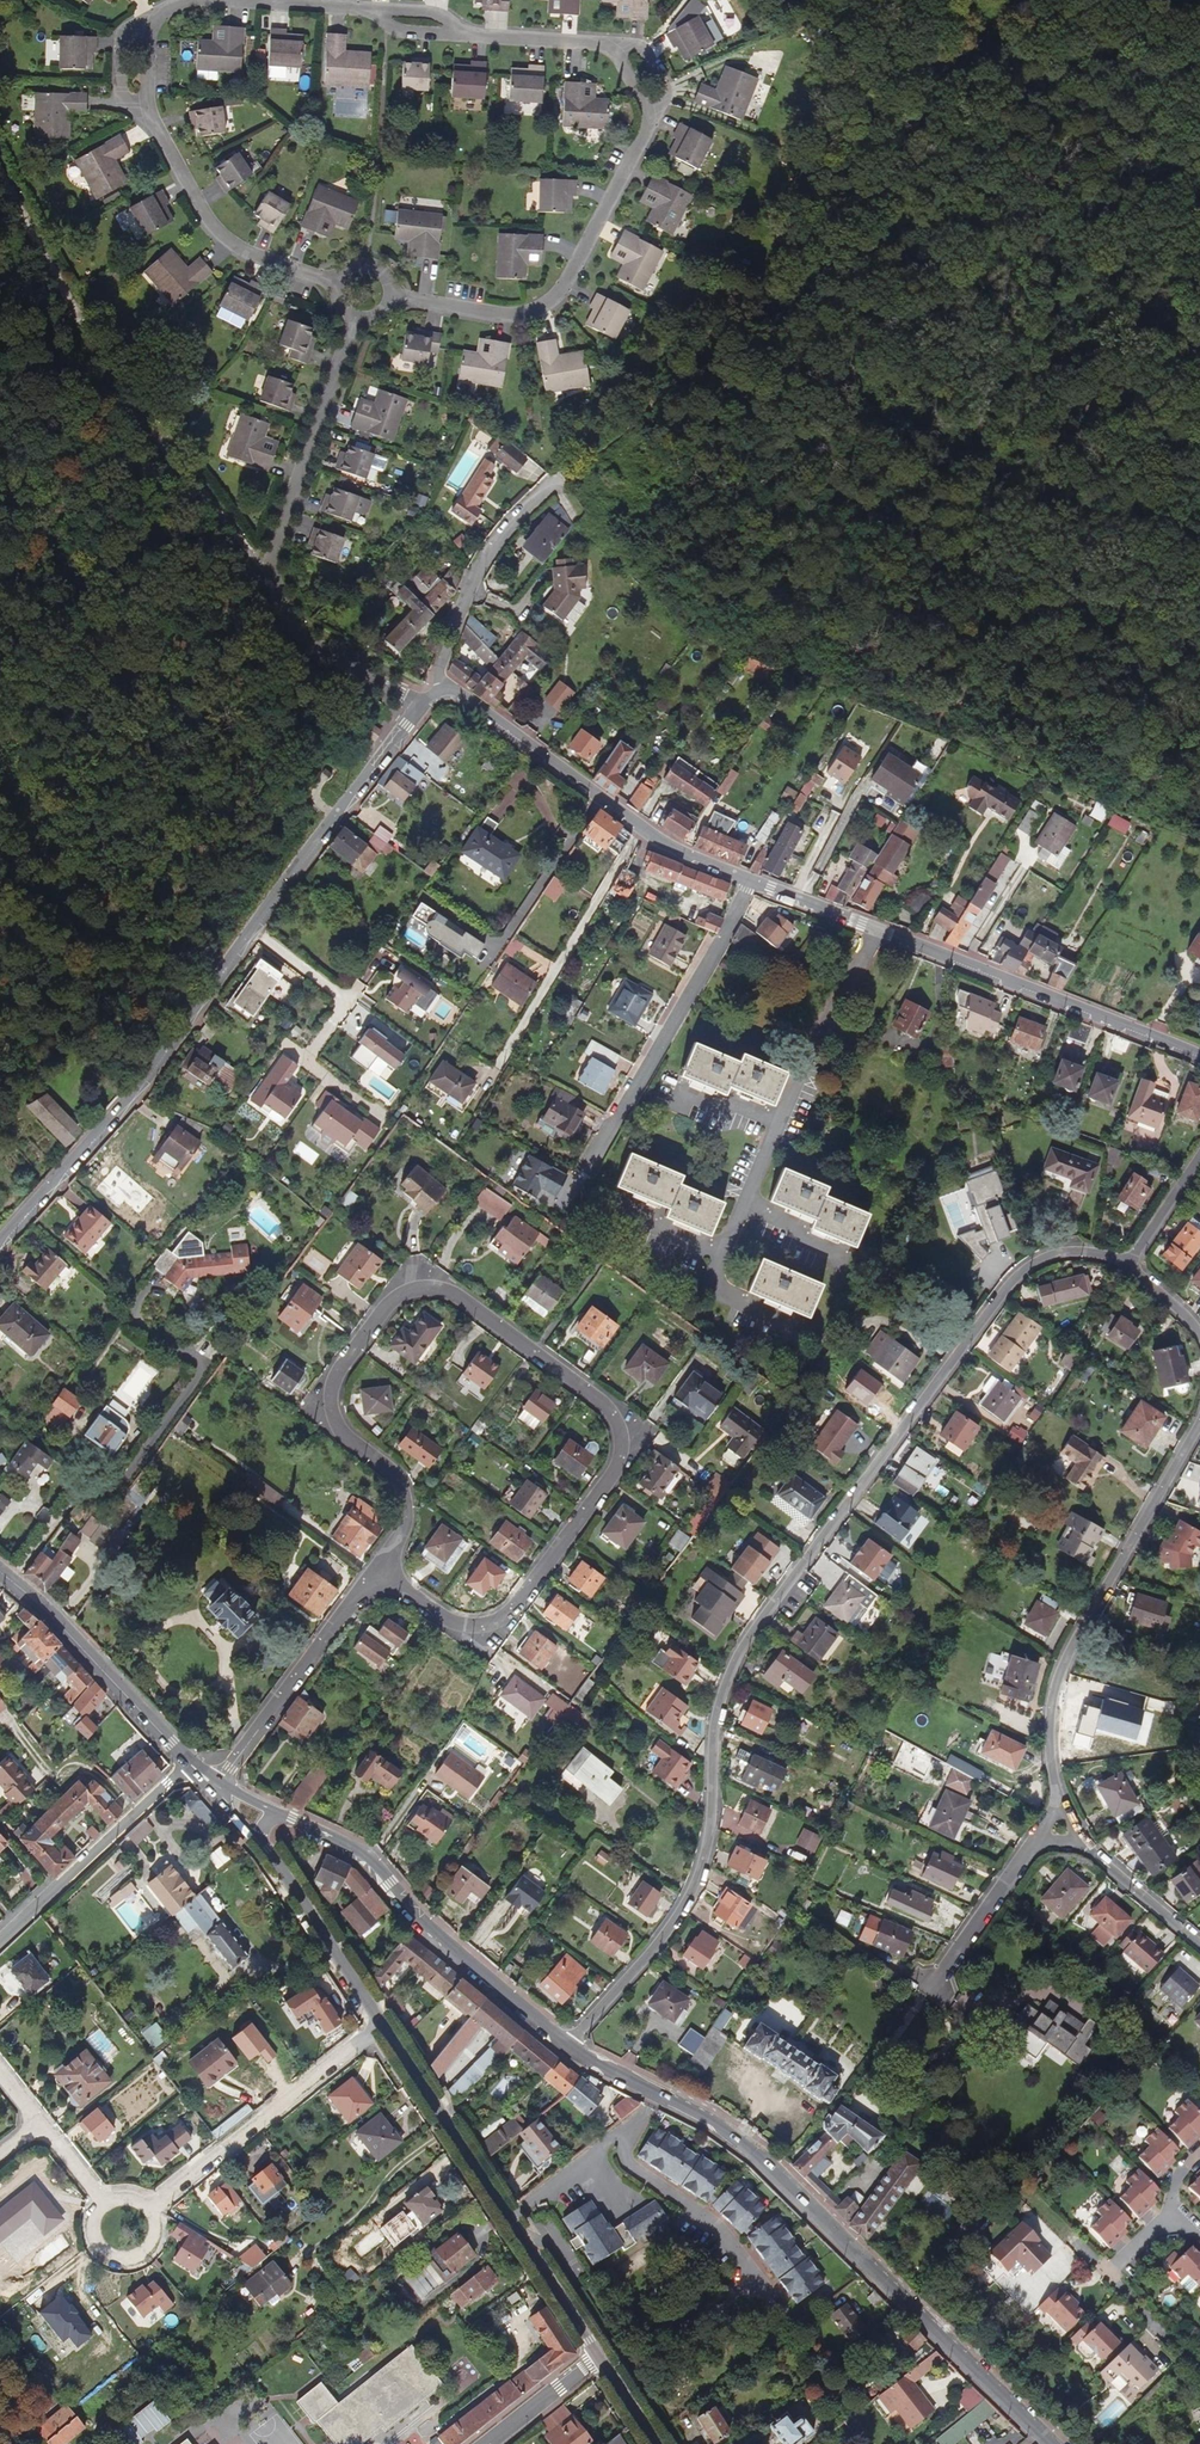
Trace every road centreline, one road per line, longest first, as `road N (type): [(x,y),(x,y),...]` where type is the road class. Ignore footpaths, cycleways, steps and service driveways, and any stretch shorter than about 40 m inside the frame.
road 1 (residential): [(1127,1264),(1056,1252),(1008,1285),(741,1648),(717,1713),(699,1875),(659,1943),(570,2048)]
road 2 (residential): [(378,1567),(407,1526),(408,1501),(398,1474),(340,1433),(330,1405),(333,1379),(396,1297),(421,1286),(449,1290),(607,1405),(620,1420),(622,1442),(619,1462),(516,1609),(498,1623),(448,1621)]
road 3 (primary): [(1051,2443),(765,2163),(713,2122),(570,2048)]
road 4 (residential): [(468,36),(602,46),(618,57),(649,113),(646,131),(561,295),(514,317),(390,301)]
road 5 (unclassified): [(263,581),(200,512),(95,365),(0,181)]
road 6 (residential): [(1058,1805),(1050,1720),(1062,1668),(1199,1423)]
road 7 (residential): [(334,283),(246,252),(215,230),(156,129),(148,97),(152,30),(175,5),(195,0)]
road 8 (residential): [(252,931),(128,1100),(0,1241)]
road 9 (residential): [(882,932),(821,1033),(757,1178),(724,1254),(724,1292)]
road 10 (primary): [(382,2024),(597,2358)]
road 11 (primary): [(570,2048),(426,1927),(375,1864),(275,1812)]
road 12 (residential): [(1199,1055),(882,932)]
road 13 (residential): [(750,881),(586,1173)]
road 14 (residential): [(149,2205),(382,2024)]
road 15 (residential): [(641,828),(497,1067)]
road 16 (residential): [(419,709),(252,931)]
road 17 (residential): [(263,581),(354,321)]
road 18 (residential): [(216,1789),(378,1567)]
road 19 (primary): [(189,1764),(0,1571)]
road 20 (residential): [(0,1941),(189,1764)]
road 21 (residential): [(442,690),(443,658),(472,572),(507,521),(559,474)]
road 22 (residential): [(641,828),(456,691),(442,690)]
road 23 (primary): [(257,1840),(382,2024)]
road 24 (residential): [(252,931),(350,1001),(312,1052),(310,1064),(323,1073)]
road 25 (residential): [(419,709),(309,639),(263,581)]
road 26 (residential): [(929,1989),(1033,1840)]
road 27 (residential): [(1081,1842),(1199,1945)]
road 28 (residential): [(103,2200),(90,2229),(100,2249),(119,2259),(149,2247),(156,2226),(149,2205)]
road 29 (residential): [(882,932),(750,881)]
road 30 (residential): [(489,2443),(597,2358)]
road 31 (residential): [(230,0),(367,9)]
road 32 (residential): [(1199,1155),(1127,1264)]
road 33 (residential): [(750,881),(641,828)]

